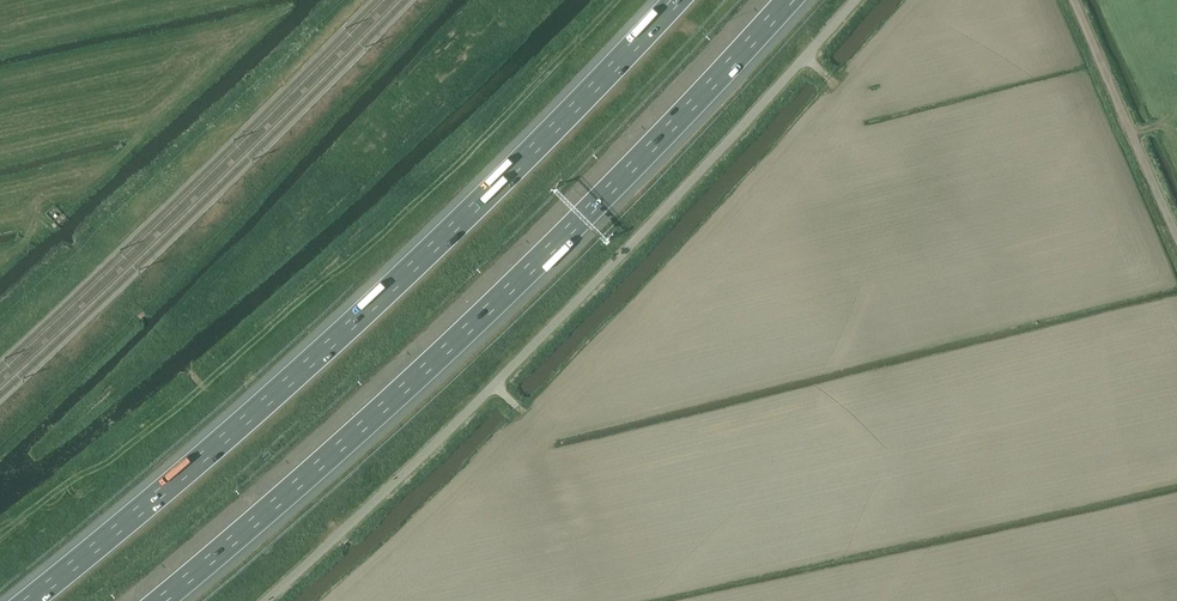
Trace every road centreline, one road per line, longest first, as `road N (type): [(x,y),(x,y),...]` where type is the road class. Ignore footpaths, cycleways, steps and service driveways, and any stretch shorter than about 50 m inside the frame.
road 1 (motorway): [(673,0),(581,101),(255,415),(31,600)]
road 2 (motorway): [(164,600),(311,476),(646,152),(785,0)]
road 3 (unclassified): [(265,600),(627,250),(856,0)]
road 4 (track): [(1176,236),(1071,0)]

